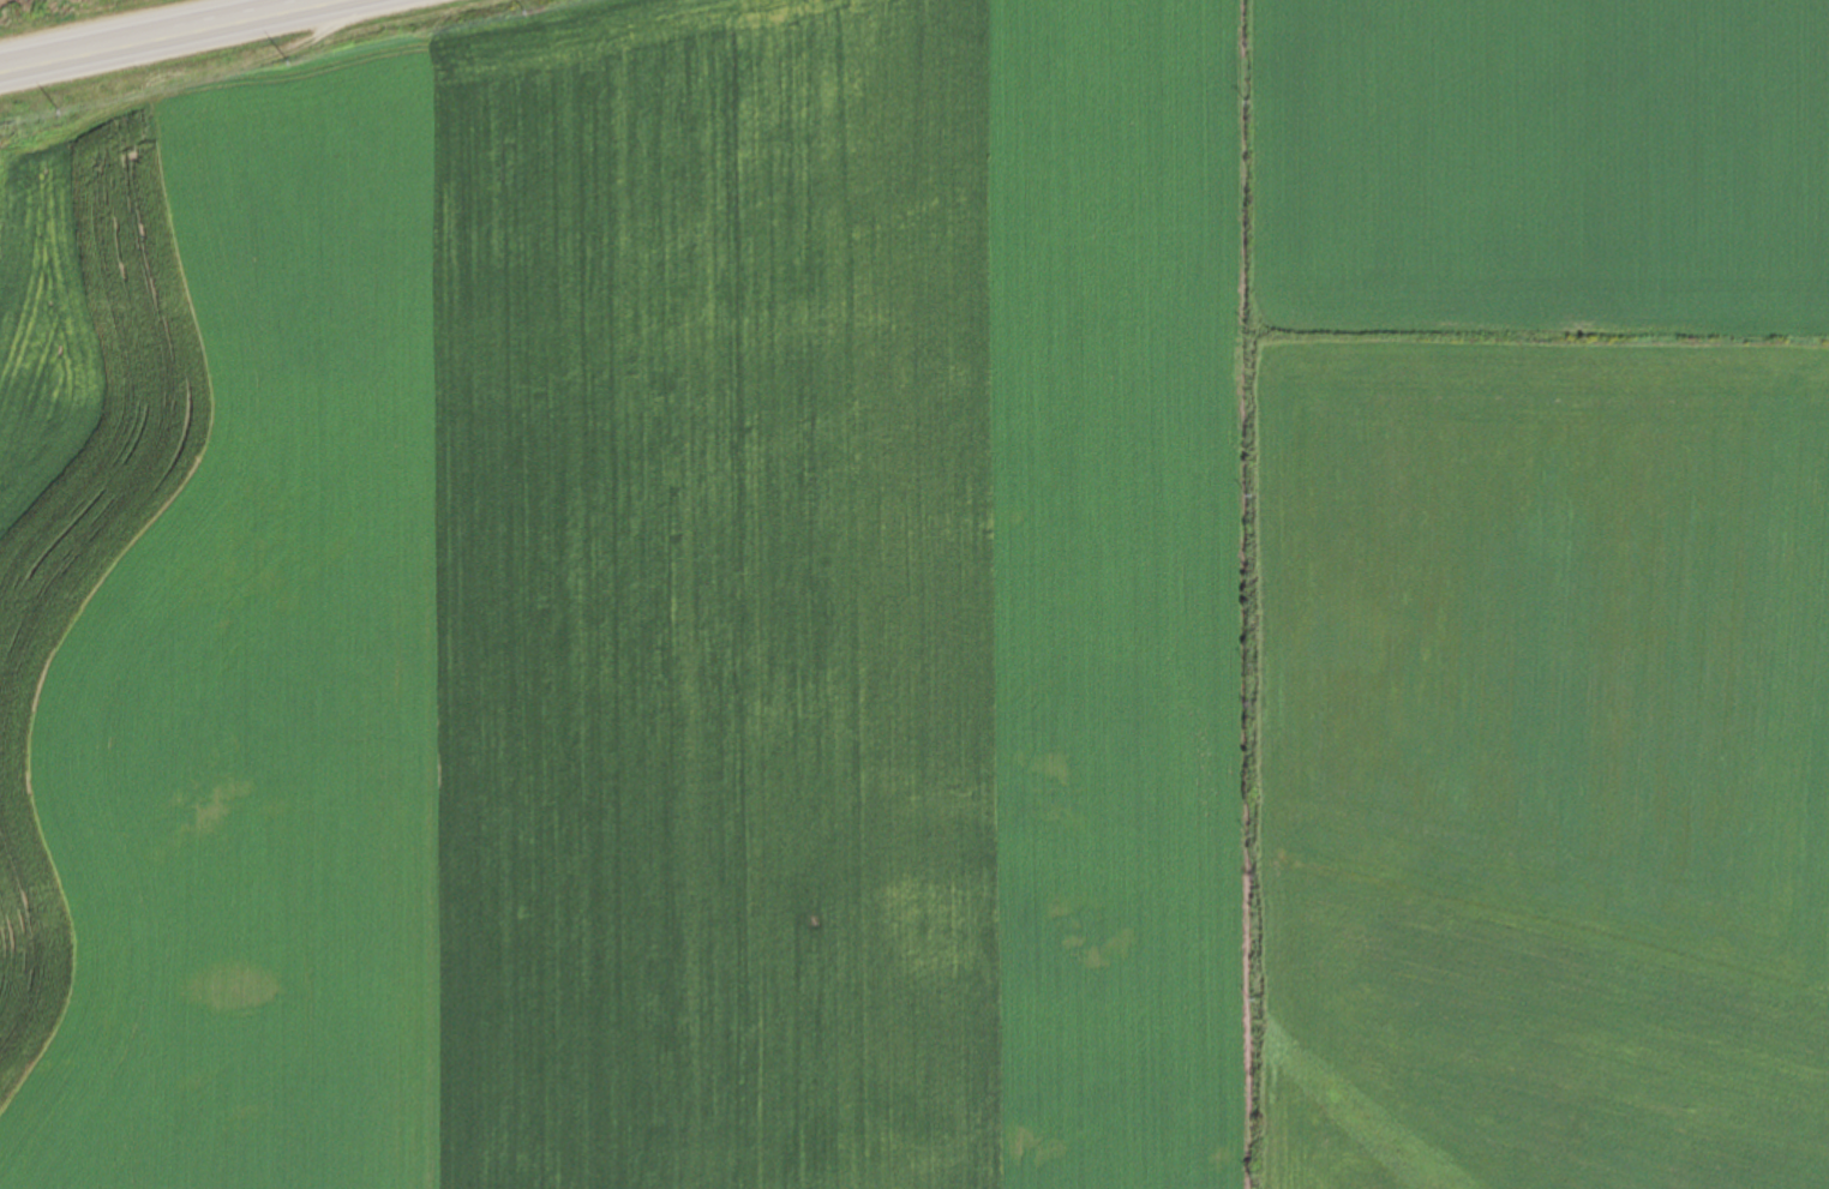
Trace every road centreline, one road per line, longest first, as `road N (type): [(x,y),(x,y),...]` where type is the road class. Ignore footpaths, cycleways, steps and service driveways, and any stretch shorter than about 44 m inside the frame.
road 1 (primary): [(0,66),(298,0)]

